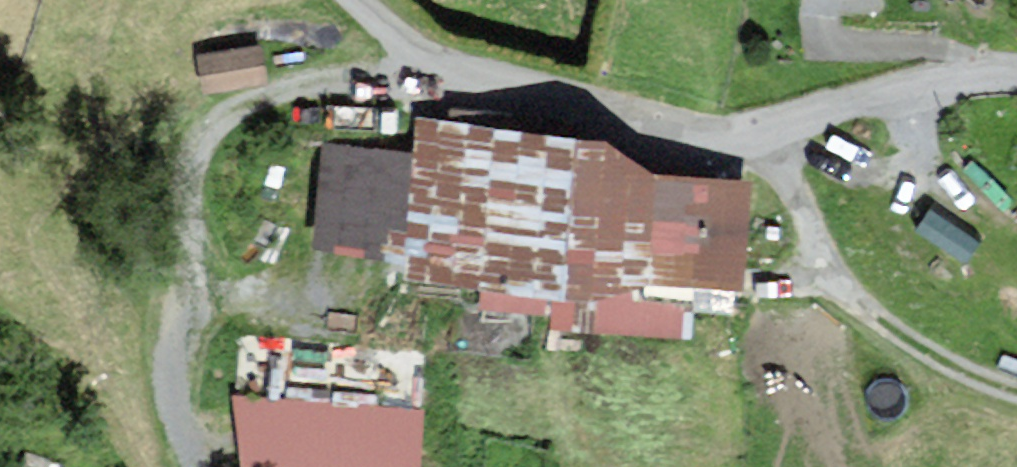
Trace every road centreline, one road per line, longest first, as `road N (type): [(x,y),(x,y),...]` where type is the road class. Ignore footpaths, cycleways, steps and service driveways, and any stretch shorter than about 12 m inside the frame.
road 1 (residential): [(1016,77),(944,83),(758,134),(722,136),(450,68),(356,0)]
road 2 (track): [(425,55),(381,89),(271,103),(232,116),(200,141),(187,175),(190,287),(173,373),(181,446),(191,466)]
road 3 (track): [(771,130),(827,271),(876,320),(1016,395)]

